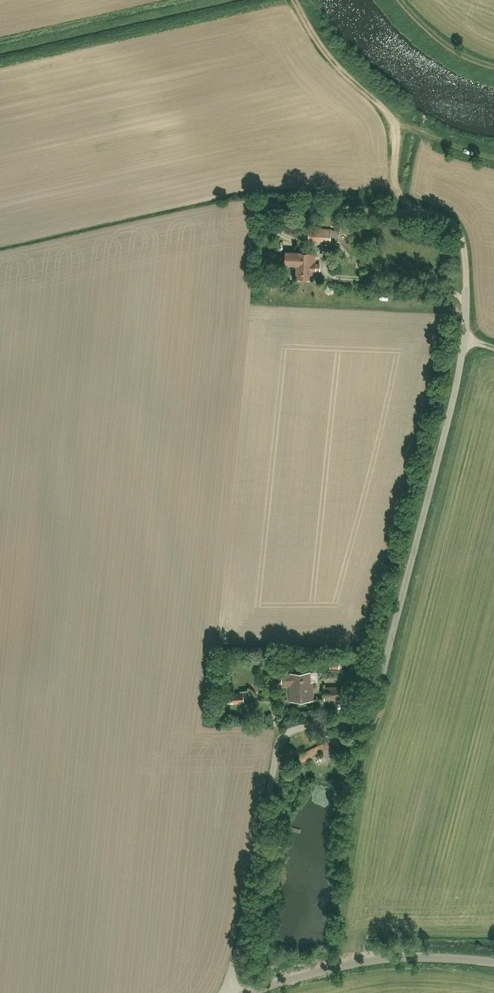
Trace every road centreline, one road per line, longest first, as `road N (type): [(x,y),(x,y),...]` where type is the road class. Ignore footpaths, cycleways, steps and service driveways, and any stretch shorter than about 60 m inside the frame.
road 1 (residential): [(235,992),(280,750),(305,720),(343,713),(382,677),(464,338)]
road 2 (residential): [(464,338),(472,305),(464,242),(426,210),(277,207)]
road 3 (track): [(493,158),(403,123),(321,55),(295,0)]
road 4 (residential): [(493,970),(322,969),(260,992)]

